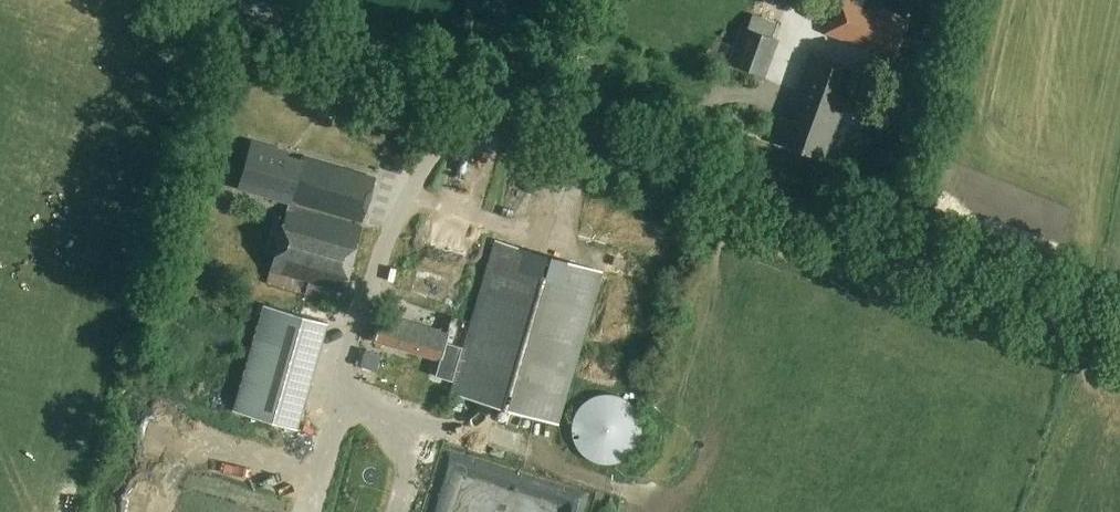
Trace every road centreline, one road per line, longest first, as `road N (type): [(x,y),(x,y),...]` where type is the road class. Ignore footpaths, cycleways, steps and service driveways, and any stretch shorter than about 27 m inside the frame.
road 1 (unclassified): [(1119,323),(237,0)]

